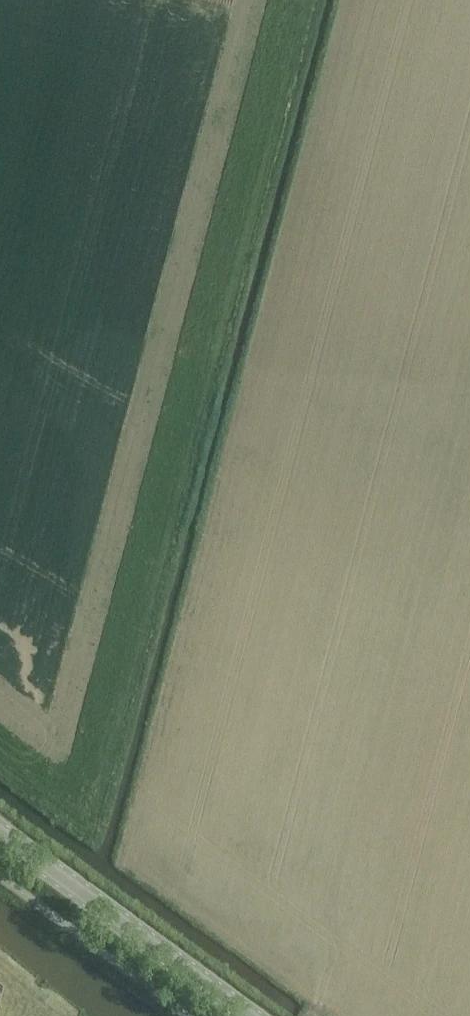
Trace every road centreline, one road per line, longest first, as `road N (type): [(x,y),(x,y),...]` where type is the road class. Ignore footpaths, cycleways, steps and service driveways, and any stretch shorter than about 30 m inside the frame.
road 1 (tertiary): [(259,1015),(0,826)]

